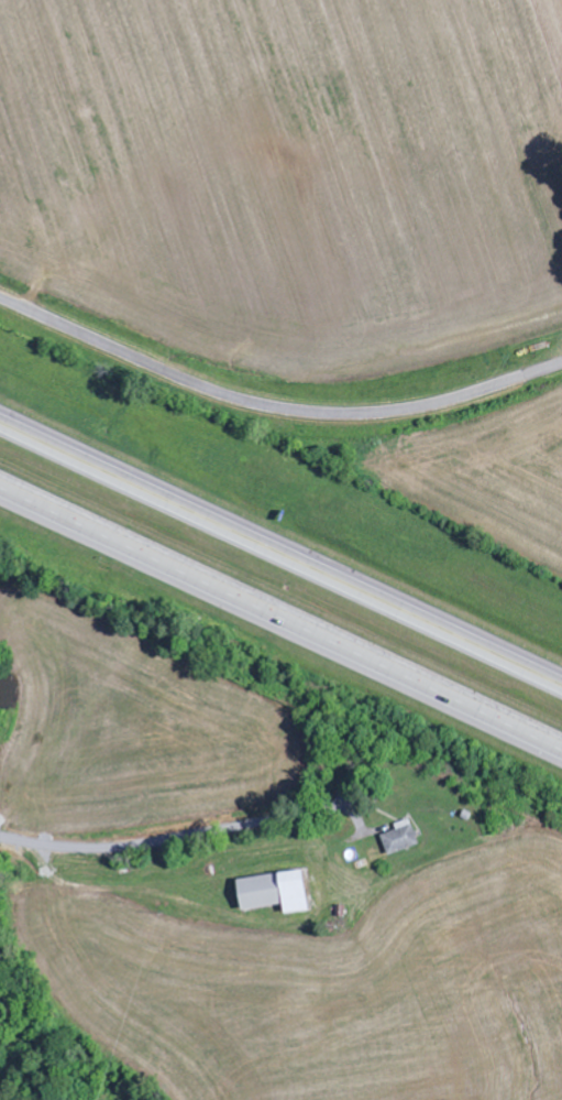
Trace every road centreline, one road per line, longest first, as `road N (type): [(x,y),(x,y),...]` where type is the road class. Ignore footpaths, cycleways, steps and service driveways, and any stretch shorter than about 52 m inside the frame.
road 1 (motorway): [(561,688),(0,423)]
road 2 (motorway): [(0,490),(561,755)]
road 3 (residential): [(0,298),(192,381),(293,410),(407,409),(561,363)]

